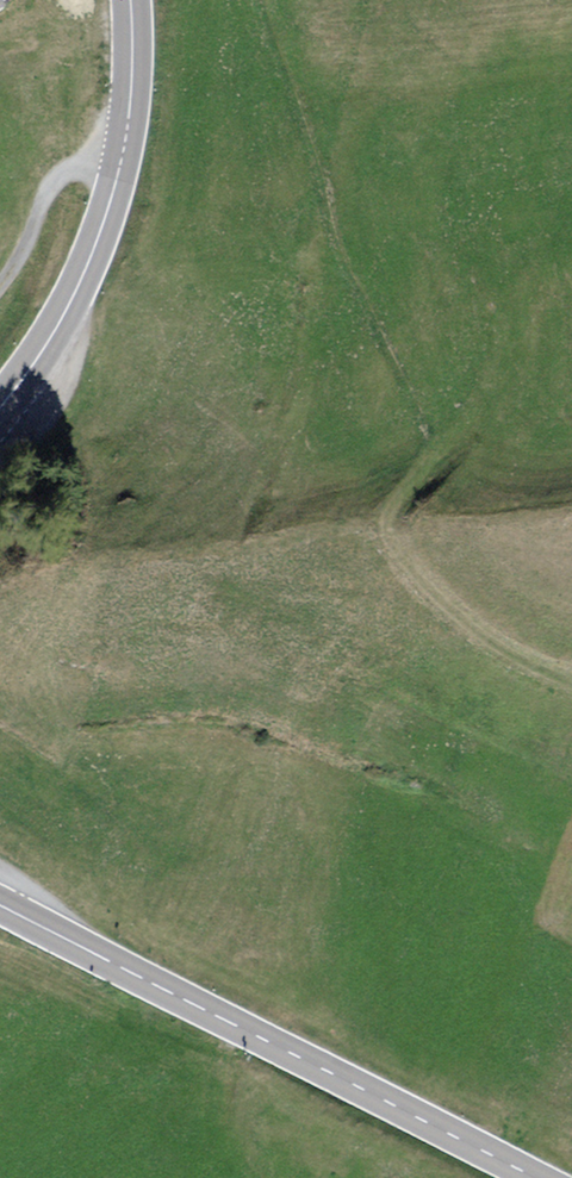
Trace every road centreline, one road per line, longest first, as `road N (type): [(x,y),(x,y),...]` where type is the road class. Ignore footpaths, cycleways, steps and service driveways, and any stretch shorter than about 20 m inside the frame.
road 1 (primary): [(535,1177),(0,907)]
road 2 (primary): [(0,410),(73,298),(106,217),(131,99),(130,0)]
road 3 (track): [(392,534),(499,643),(571,677)]
road 4 (track): [(0,291),(62,176),(93,166),(120,170)]

